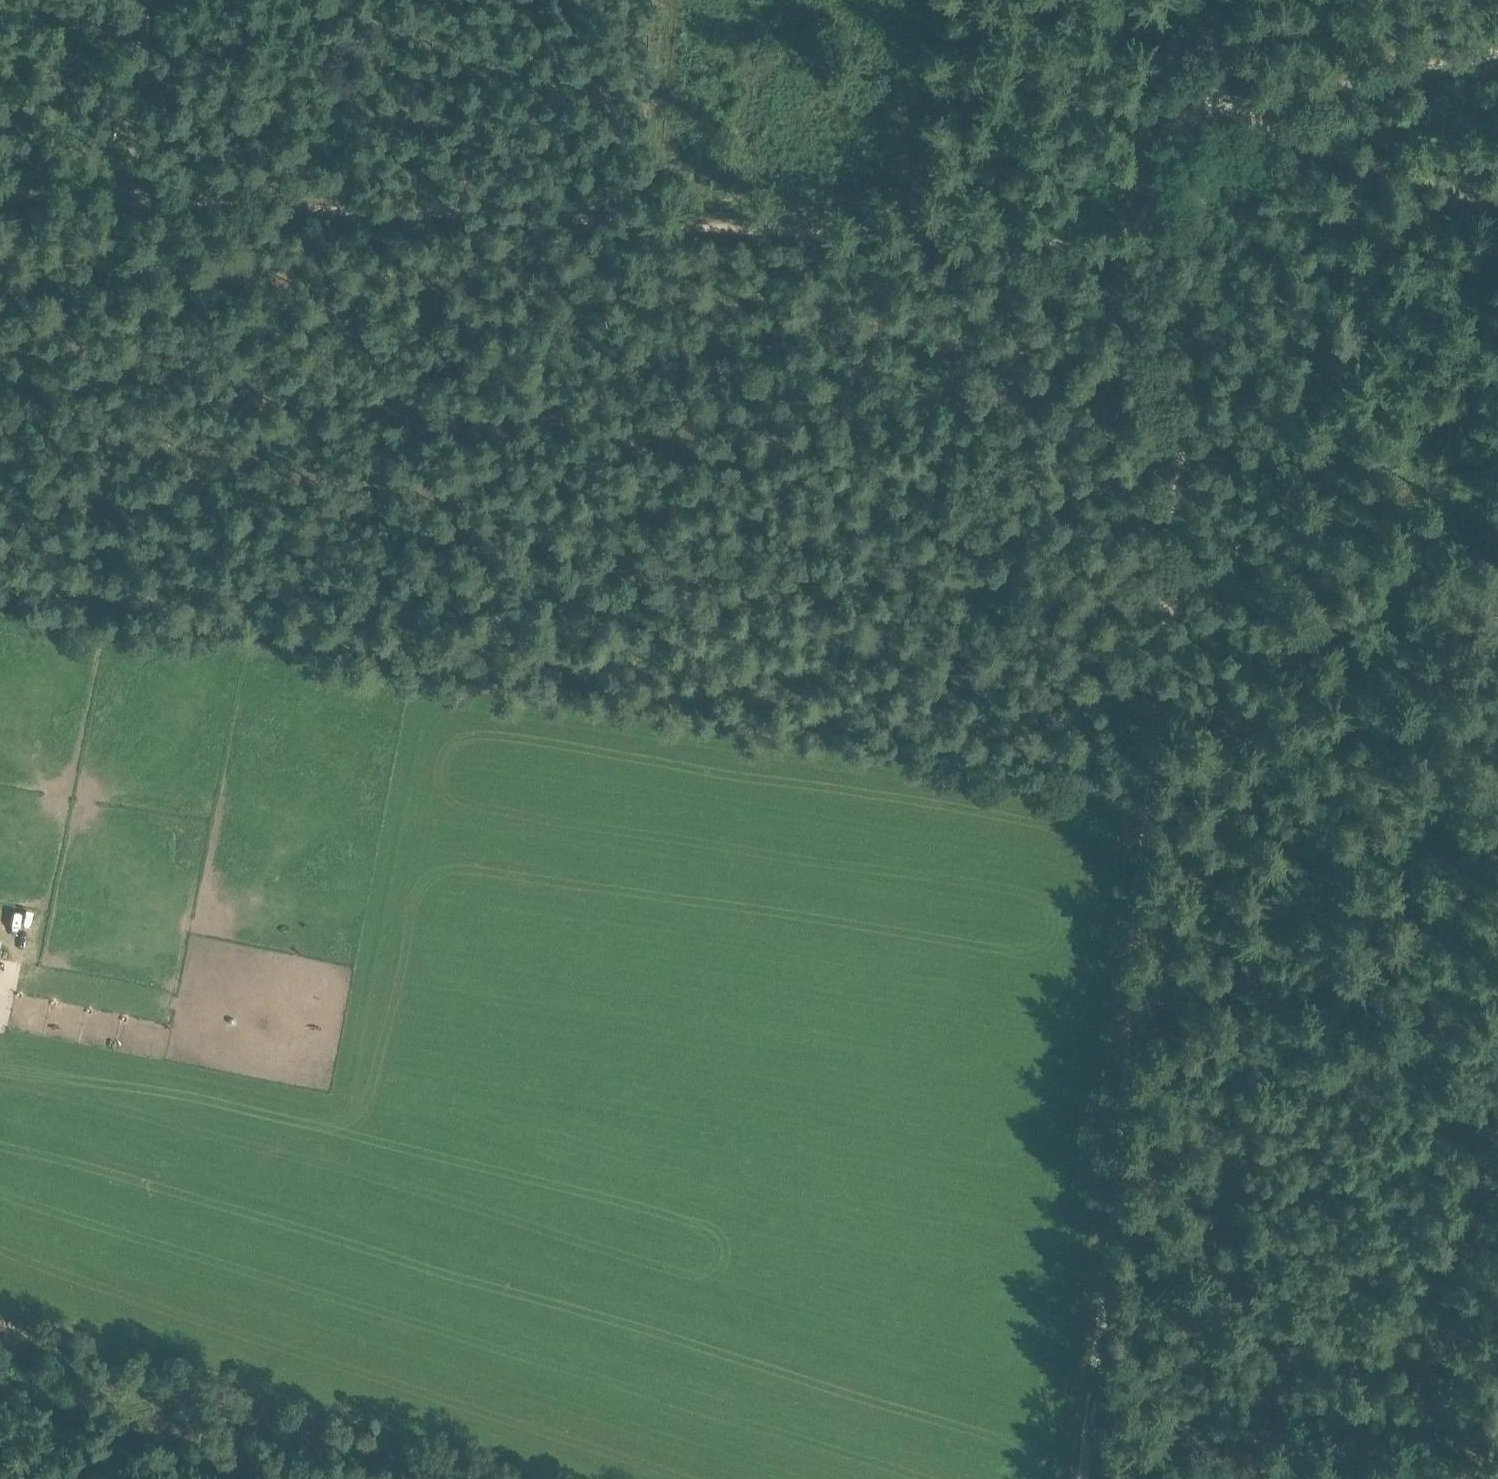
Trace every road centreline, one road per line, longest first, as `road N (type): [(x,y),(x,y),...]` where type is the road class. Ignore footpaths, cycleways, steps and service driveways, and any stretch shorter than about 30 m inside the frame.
road 1 (track): [(1208,113),(1113,1238),(1082,1478)]
road 2 (track): [(1208,113),(1178,126),(1144,226),(1113,243),(0,192)]
road 3 (track): [(1497,202),(1208,113)]
road 4 (track): [(1497,51),(1208,113)]
road 5 (track): [(132,198),(151,0)]

